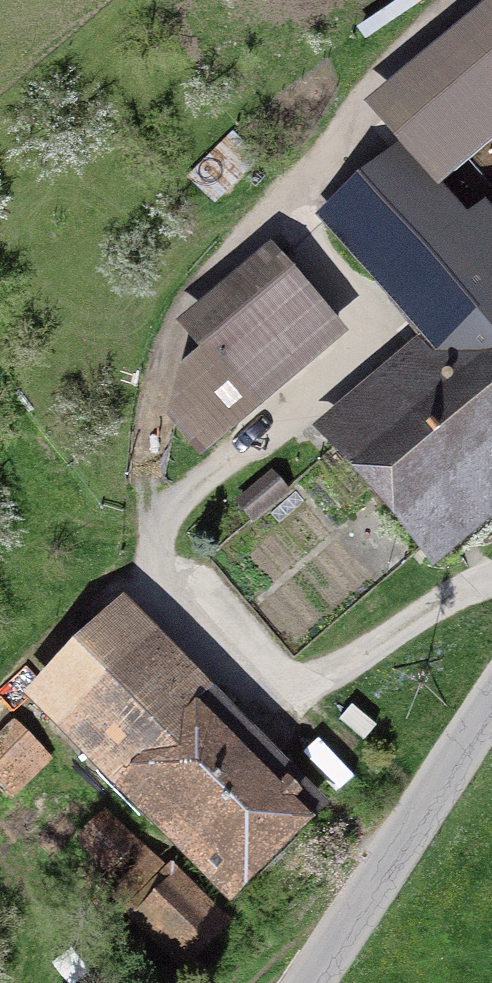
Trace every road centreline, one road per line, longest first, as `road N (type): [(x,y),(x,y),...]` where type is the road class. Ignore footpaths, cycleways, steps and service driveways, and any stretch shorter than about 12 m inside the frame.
road 1 (track): [(372,363),(174,512),(154,549),(154,581),(170,621),(199,656),(242,682),(326,687),(460,600),(491,590)]
road 2 (tertiary): [(306,982),(491,705)]

